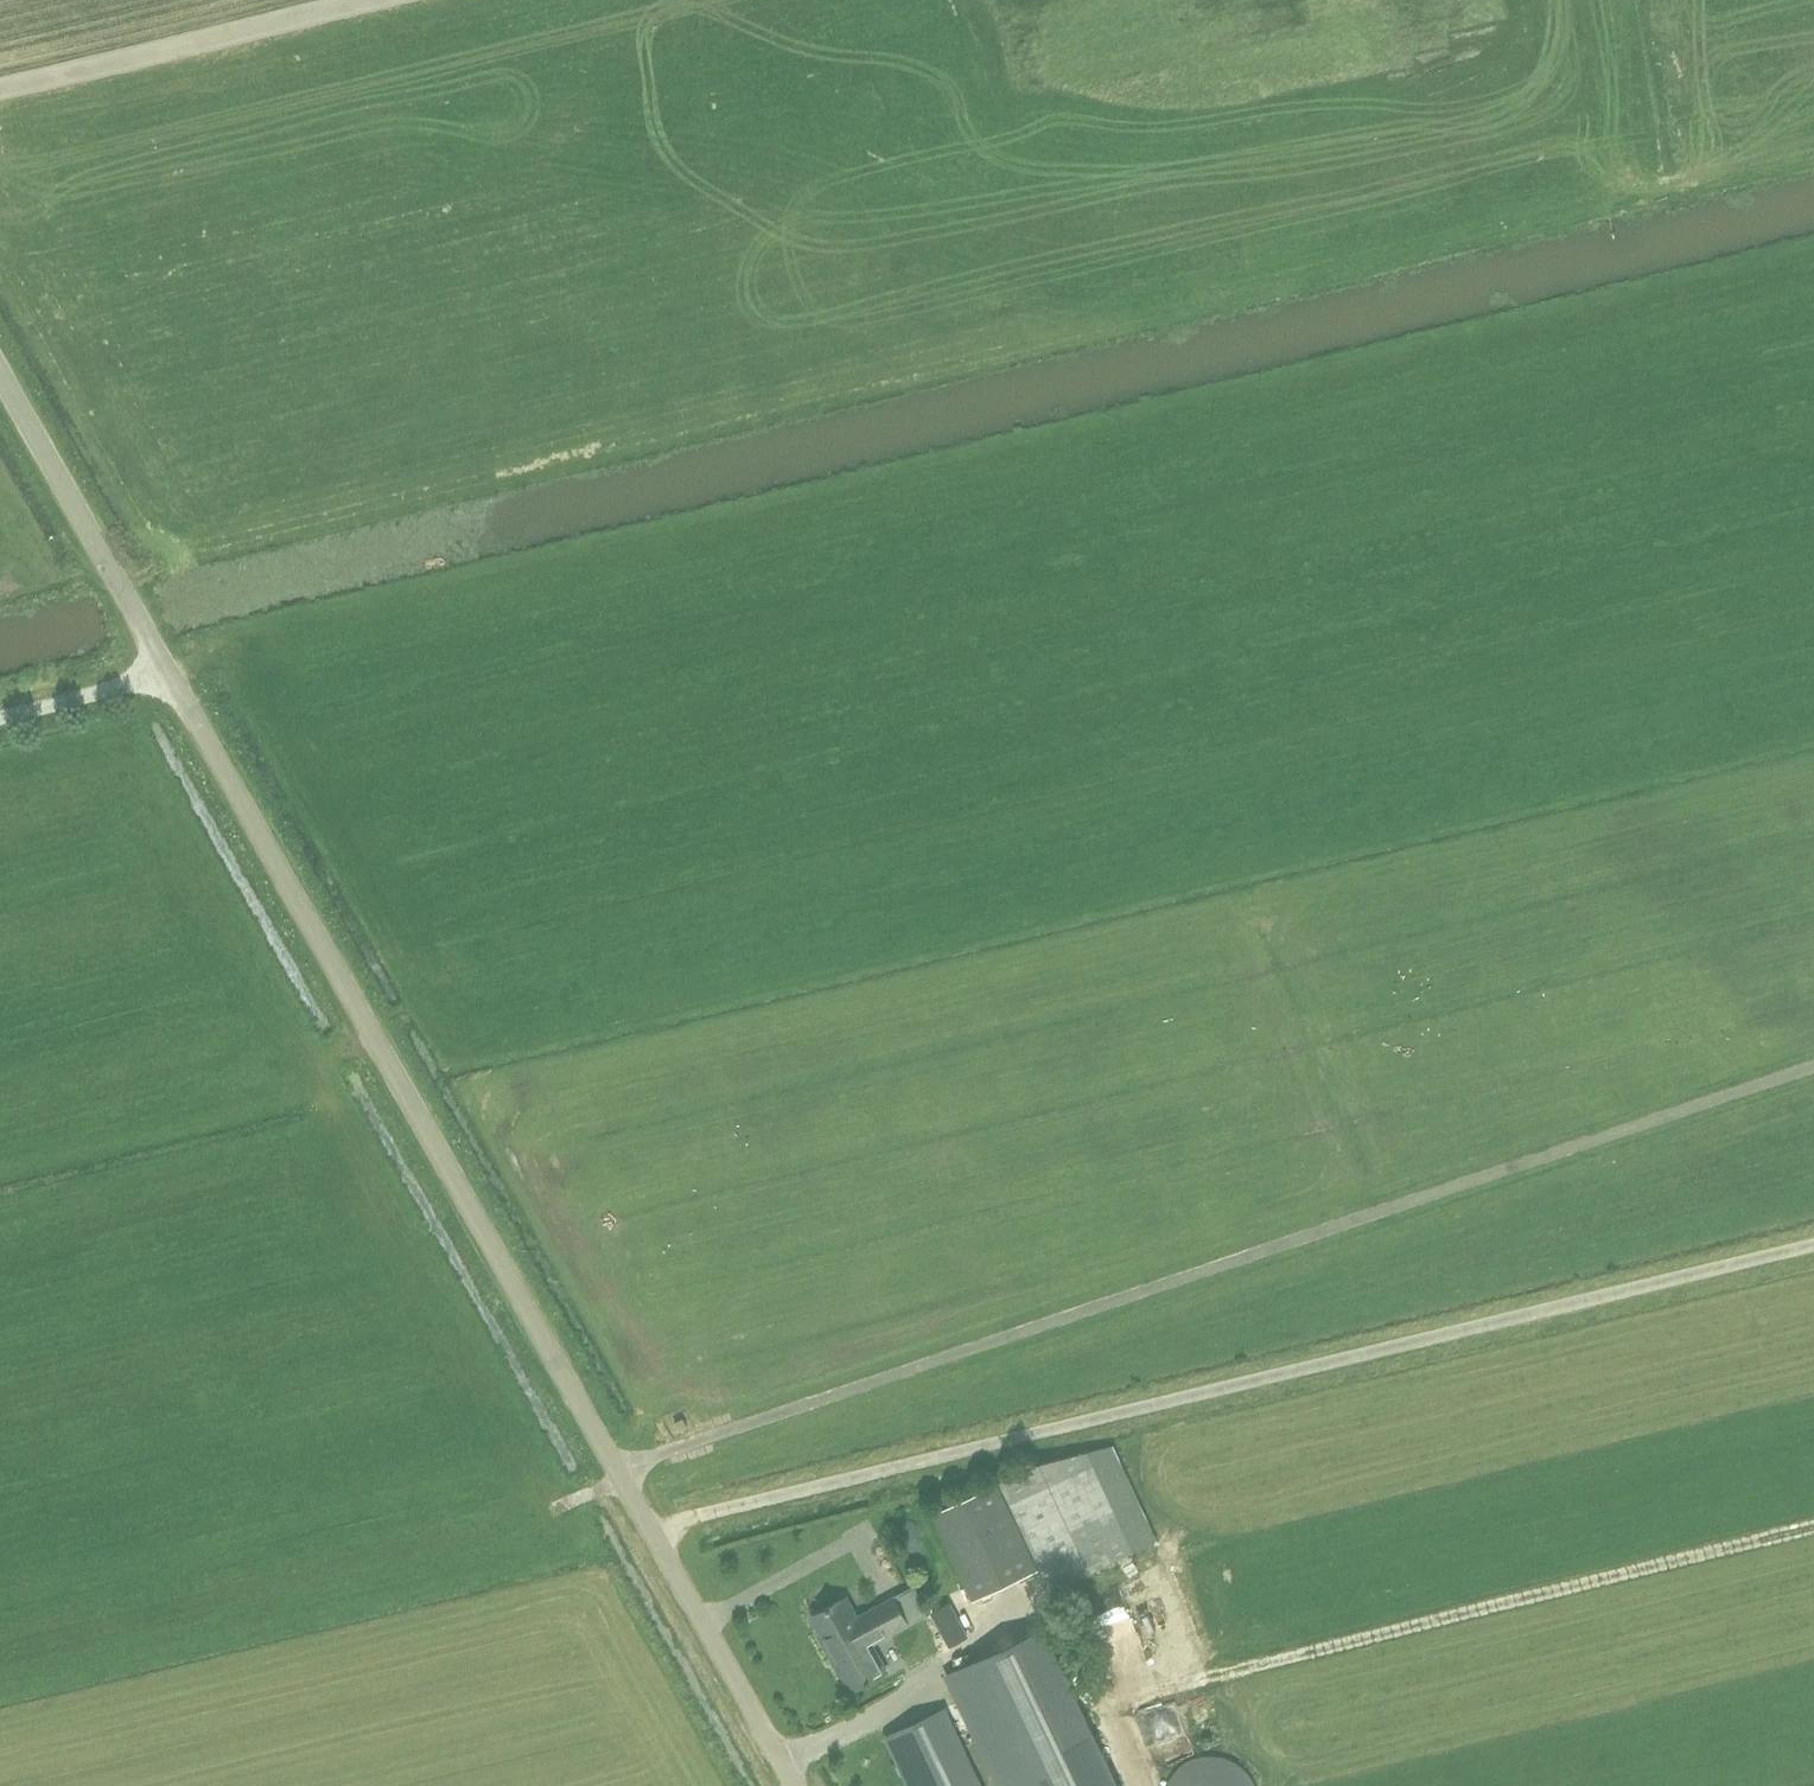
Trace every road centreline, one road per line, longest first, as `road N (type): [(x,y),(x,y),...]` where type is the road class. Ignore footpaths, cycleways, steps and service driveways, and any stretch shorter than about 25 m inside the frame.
road 1 (unclassified): [(793,1785),(165,674)]
road 2 (track): [(1141,1785),(1120,1700),(1813,1523)]
road 3 (unclassified): [(165,674),(0,375)]
road 4 (unclassified): [(0,716),(165,674)]

